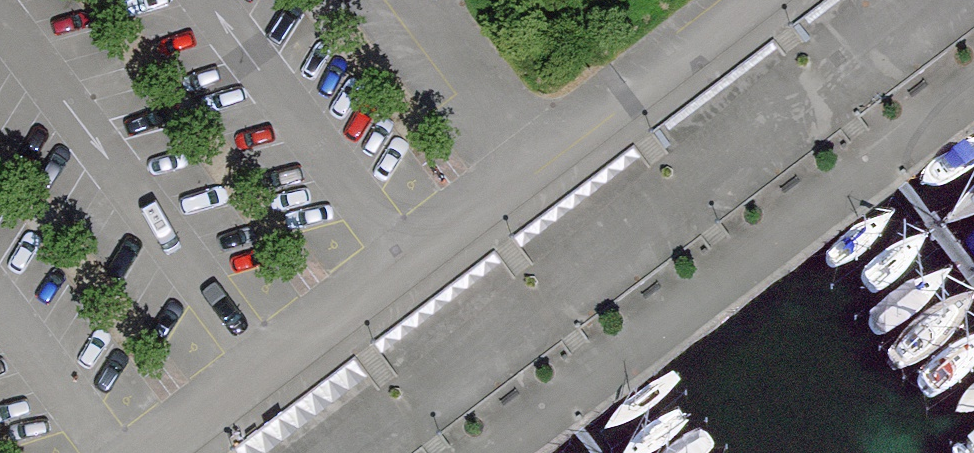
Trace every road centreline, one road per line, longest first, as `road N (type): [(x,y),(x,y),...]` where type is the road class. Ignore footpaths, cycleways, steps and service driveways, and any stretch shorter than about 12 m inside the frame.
road 1 (residential): [(163,452),(764,0)]
road 2 (motorway): [(90,452),(689,0)]
road 3 (motorway): [(518,0),(0,395)]

